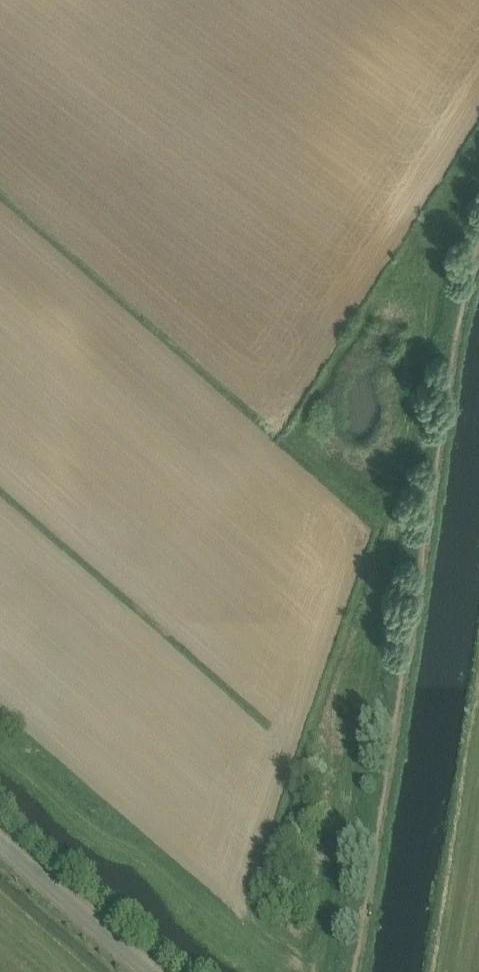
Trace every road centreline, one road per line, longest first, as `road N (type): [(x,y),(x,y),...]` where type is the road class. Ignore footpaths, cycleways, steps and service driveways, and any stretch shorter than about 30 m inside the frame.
road 1 (track): [(308,971),(238,900),(236,862),(369,528),(443,246),(478,162)]
road 2 (unclassified): [(149,971),(0,844)]

